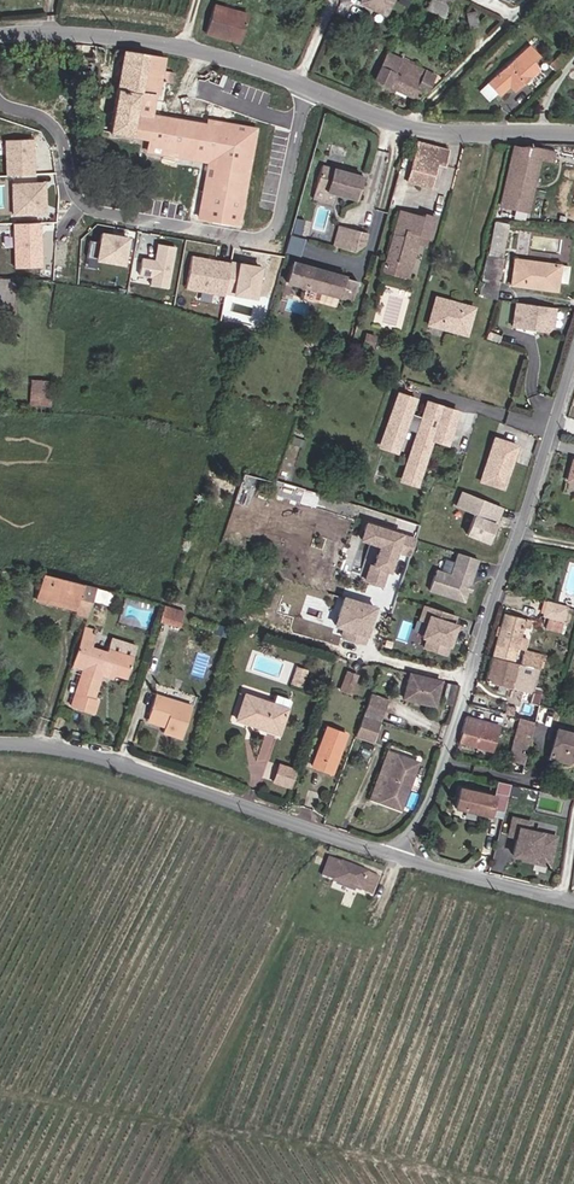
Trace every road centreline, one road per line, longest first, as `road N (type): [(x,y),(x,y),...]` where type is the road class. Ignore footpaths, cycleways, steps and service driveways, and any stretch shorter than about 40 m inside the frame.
road 1 (tertiary): [(0,33),(56,30),(179,46),(410,129),(573,134)]
road 2 (residential): [(573,346),(464,694),(431,790),(396,856)]
road 3 (residential): [(0,744),(82,753),(396,856)]
road 4 (residential): [(396,856),(563,898)]

